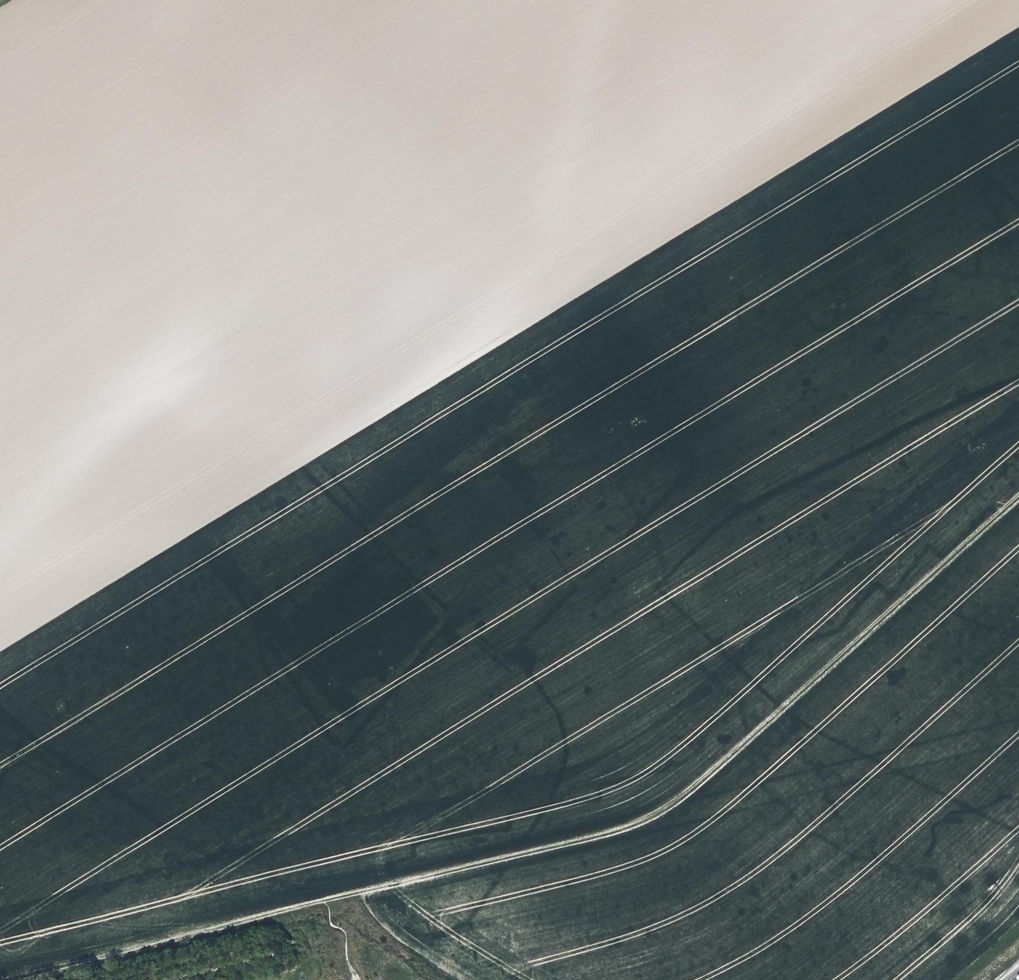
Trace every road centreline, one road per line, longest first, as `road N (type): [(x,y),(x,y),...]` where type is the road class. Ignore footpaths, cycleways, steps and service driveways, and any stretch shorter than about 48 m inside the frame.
road 1 (track): [(25,979),(654,817),(1018,500)]

